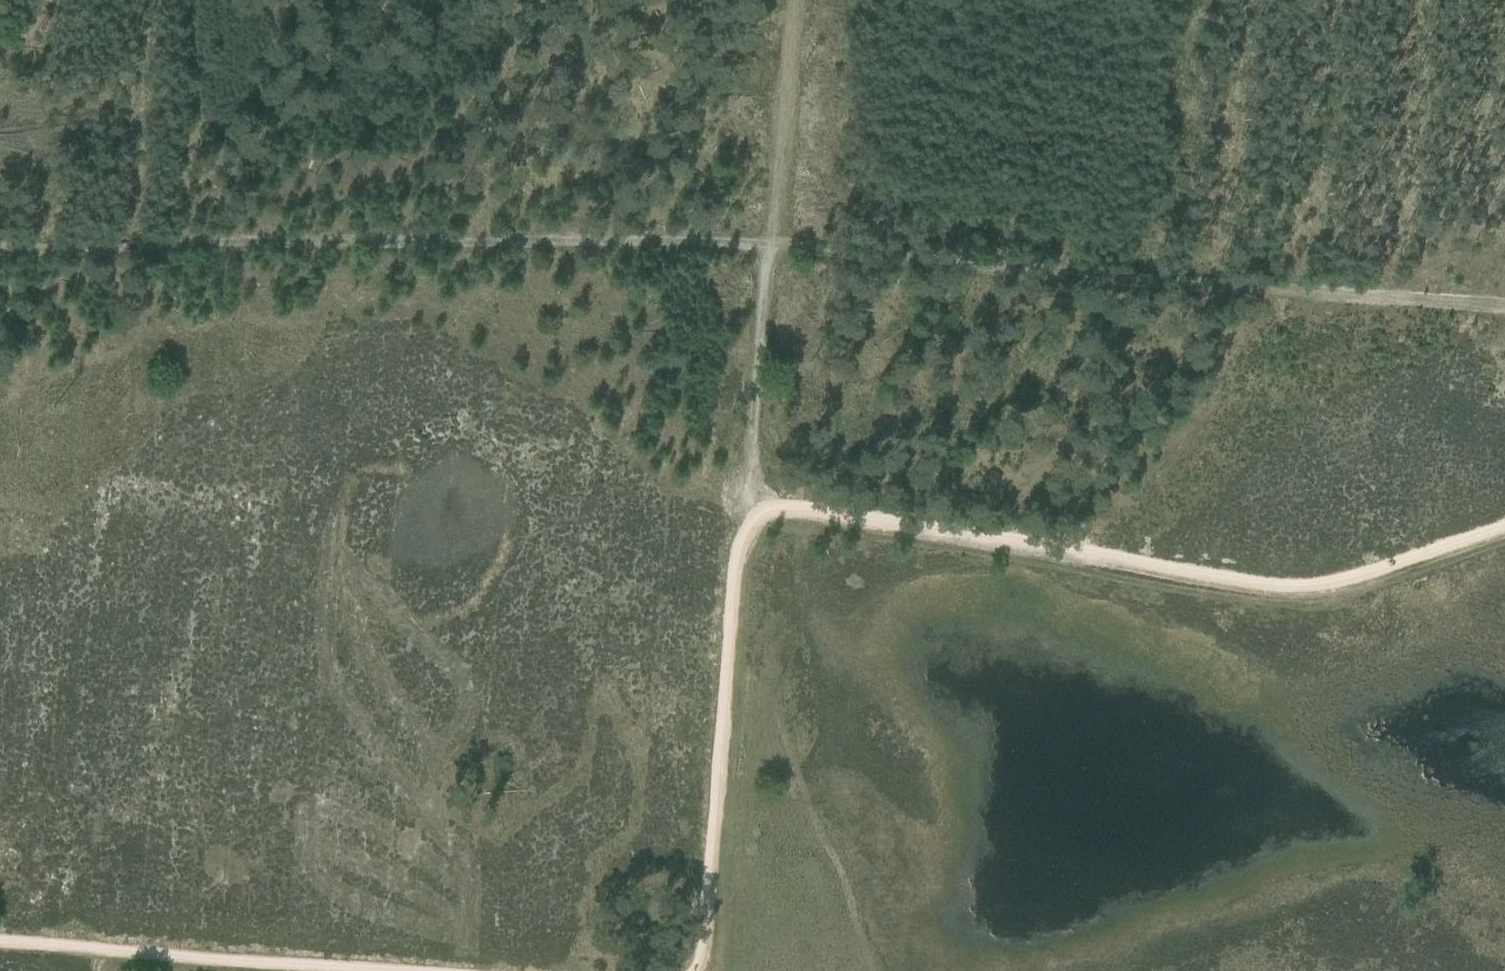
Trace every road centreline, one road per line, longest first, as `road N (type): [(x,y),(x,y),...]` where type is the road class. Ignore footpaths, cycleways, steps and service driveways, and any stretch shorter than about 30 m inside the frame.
road 1 (track): [(1504,299),(765,236),(0,253)]
road 2 (track): [(1504,537),(1335,593),(1283,597),(864,526),(761,518),(741,561),(708,970)]
road 3 (track): [(786,0),(747,497),(761,518)]
road 4 (track): [(281,970),(0,950)]

